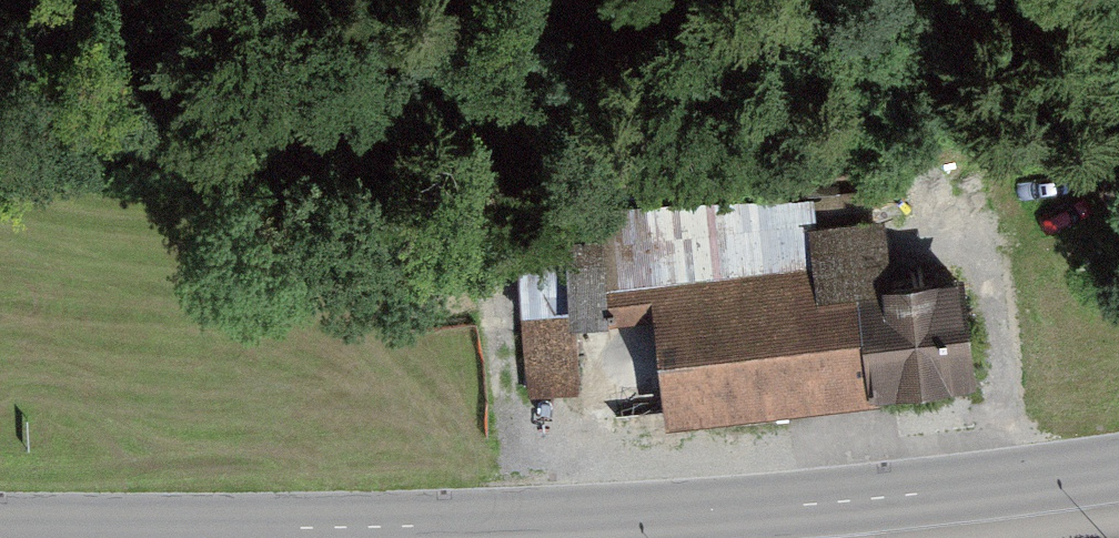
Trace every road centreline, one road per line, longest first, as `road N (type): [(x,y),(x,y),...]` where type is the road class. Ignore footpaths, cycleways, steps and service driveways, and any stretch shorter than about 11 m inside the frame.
road 1 (primary): [(801,507),(516,526),(299,528)]
road 2 (primary): [(1118,470),(801,507)]
road 3 (primary): [(299,528),(0,525)]

